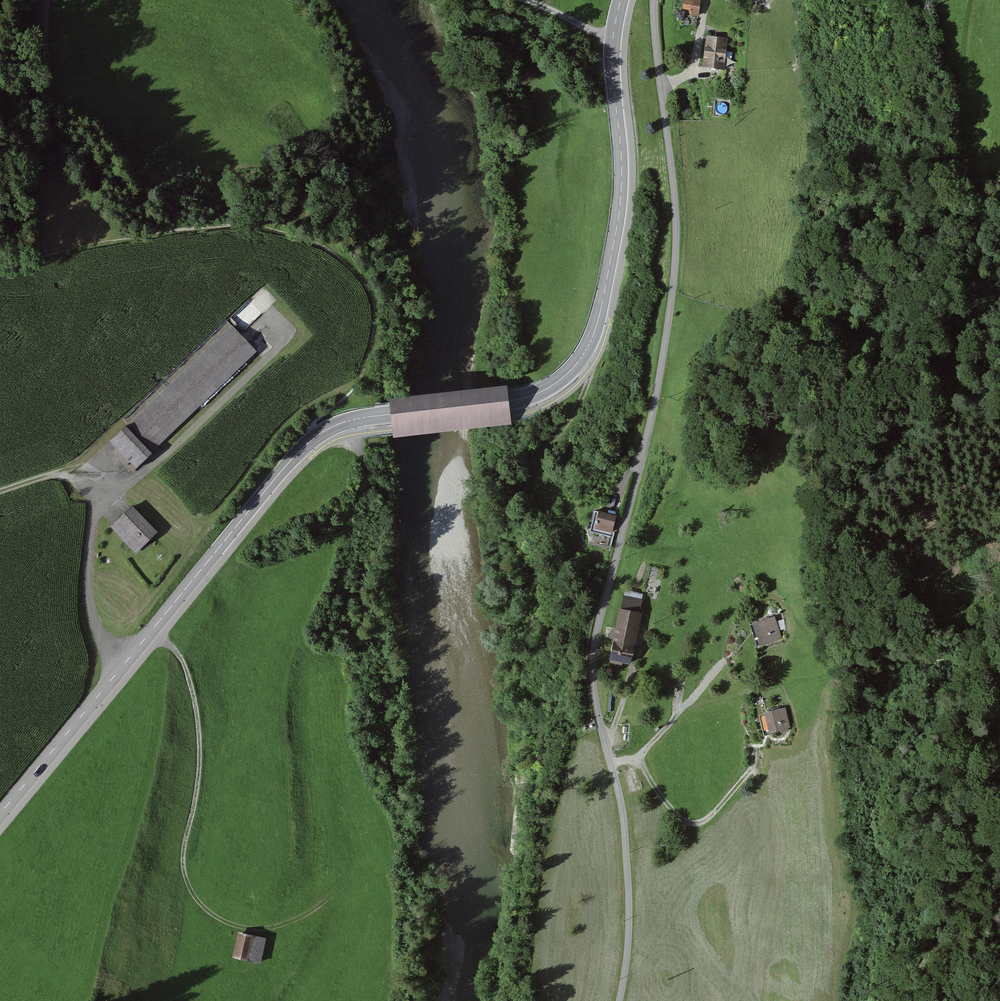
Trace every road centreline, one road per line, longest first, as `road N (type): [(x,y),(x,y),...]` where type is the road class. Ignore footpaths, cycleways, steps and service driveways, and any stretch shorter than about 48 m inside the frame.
road 1 (tertiary): [(0,815),(305,451),(364,420),(536,396),(583,355),(600,313),(621,192),(612,52),(621,0)]
road 2 (unclassified): [(654,0),(676,262),(661,373),(593,672),(625,829),(629,933),(619,1000)]
road 3 (track): [(154,633),(181,654),(199,708),(200,785),(185,855),(192,892),(204,907),(256,931),(307,915),(355,881)]
road 4 (track): [(0,259),(24,258),(29,249),(63,0)]
road 5 (track): [(640,756),(673,812),(698,823),(750,770),(754,755)]
road 6 (track): [(611,763),(640,756),(724,661)]
road 7 (track): [(583,356),(589,380),(573,416),(525,469)]

